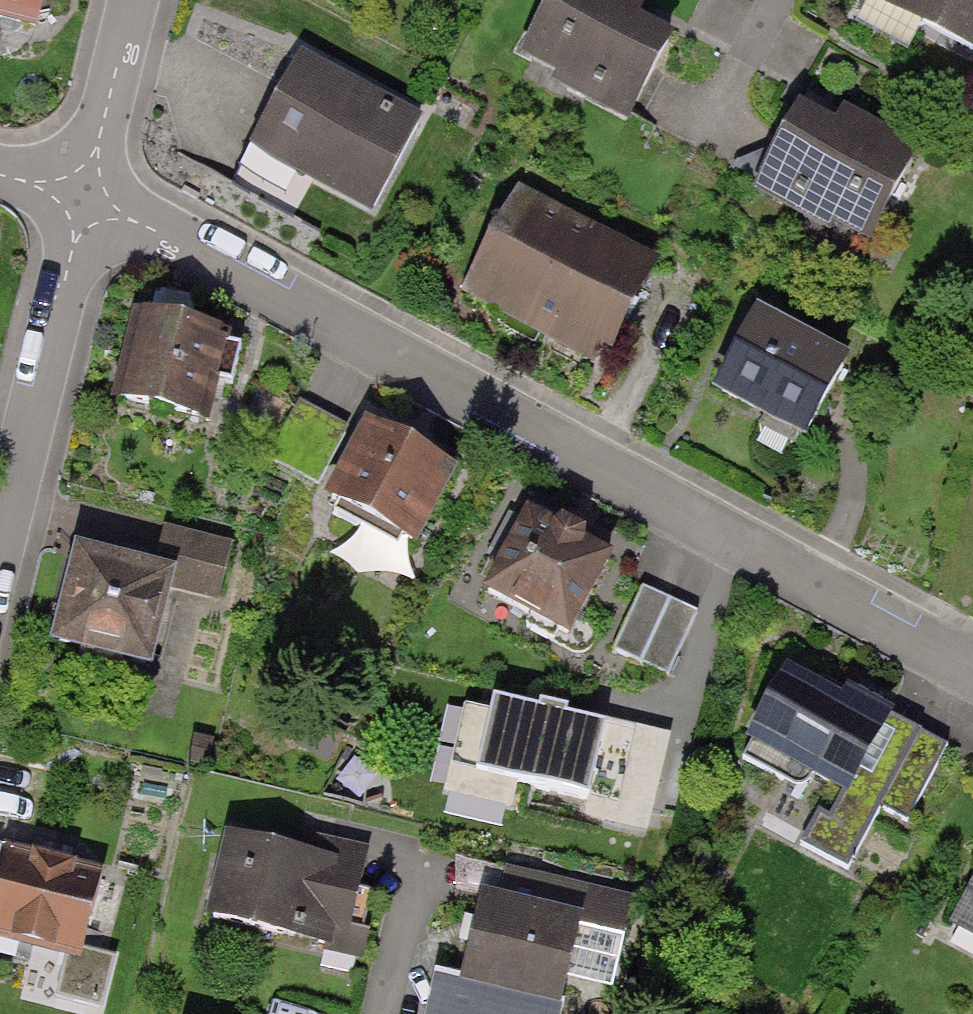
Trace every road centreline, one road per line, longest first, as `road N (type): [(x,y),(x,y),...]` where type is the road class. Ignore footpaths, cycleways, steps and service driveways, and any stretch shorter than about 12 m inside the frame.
road 1 (residential): [(86,198),(972,667)]
road 2 (residential): [(86,198),(0,557)]
road 3 (residential): [(134,0),(86,198)]

